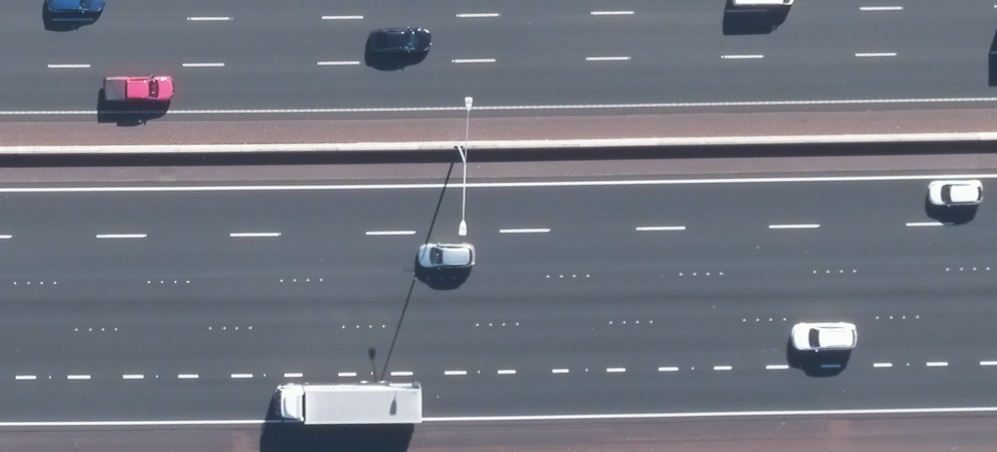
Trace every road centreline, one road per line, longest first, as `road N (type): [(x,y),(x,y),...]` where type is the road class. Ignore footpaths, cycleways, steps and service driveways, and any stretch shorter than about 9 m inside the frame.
road 1 (motorway): [(0,18),(479,23),(996,13)]
road 2 (motorway): [(996,273),(0,283)]

